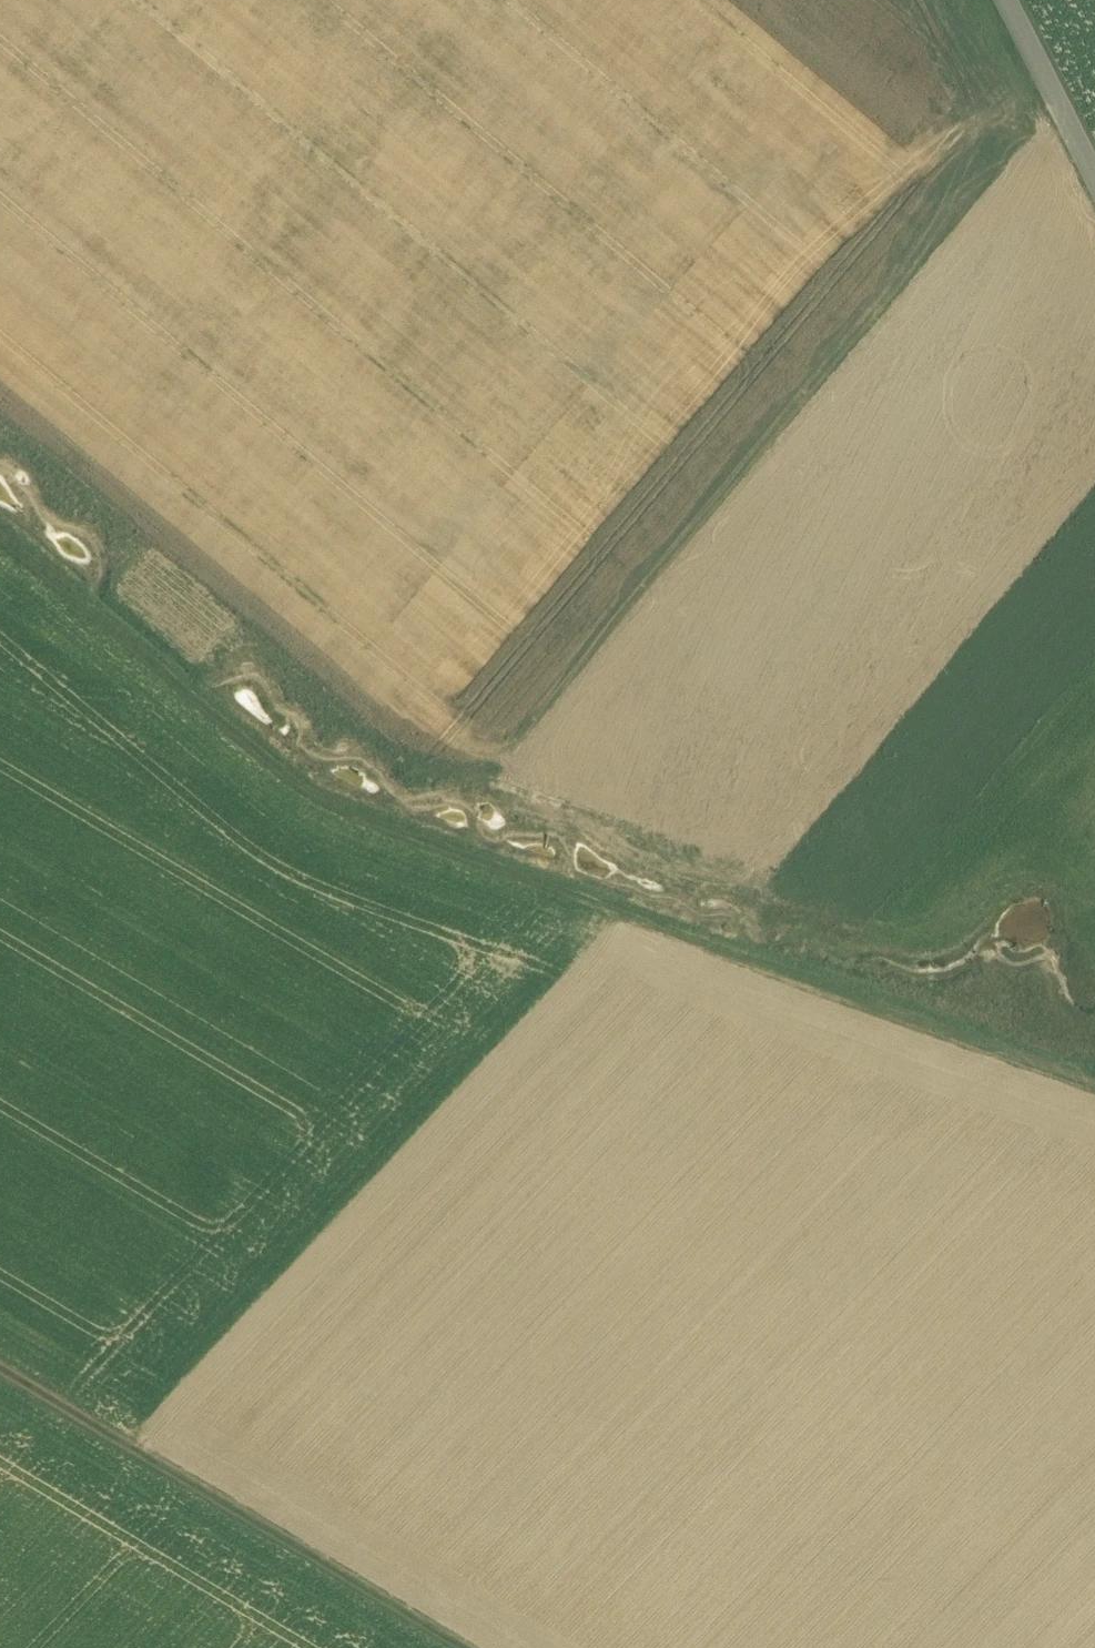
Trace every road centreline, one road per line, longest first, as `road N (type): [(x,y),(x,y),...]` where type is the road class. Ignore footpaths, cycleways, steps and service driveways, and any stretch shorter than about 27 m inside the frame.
road 1 (track): [(1094,1085),(319,799),(0,529)]
road 2 (track): [(459,1647),(0,1368)]
road 3 (tertiary): [(999,0),(1094,185)]

